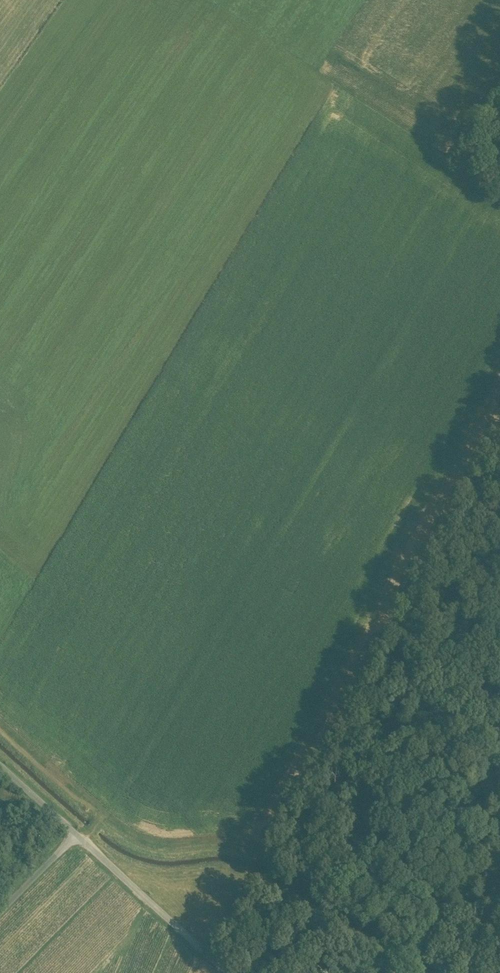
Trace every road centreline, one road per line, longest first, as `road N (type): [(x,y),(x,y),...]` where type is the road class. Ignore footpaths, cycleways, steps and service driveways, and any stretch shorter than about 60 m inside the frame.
road 1 (unclassified): [(78,835),(230,972)]

